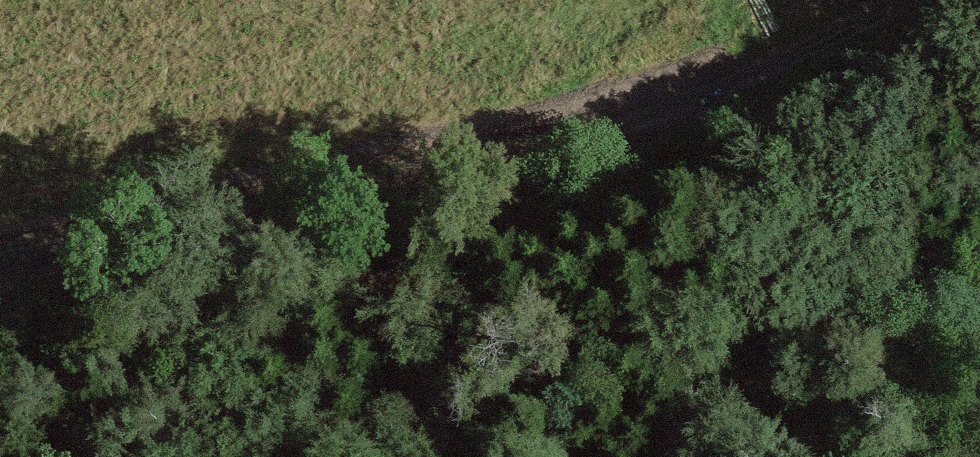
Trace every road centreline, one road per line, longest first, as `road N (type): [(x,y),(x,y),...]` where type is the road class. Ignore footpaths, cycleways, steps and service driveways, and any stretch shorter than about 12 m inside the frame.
road 1 (track): [(0,277),(748,87),(915,0)]
road 2 (track): [(979,327),(713,354),(654,350),(228,218)]

